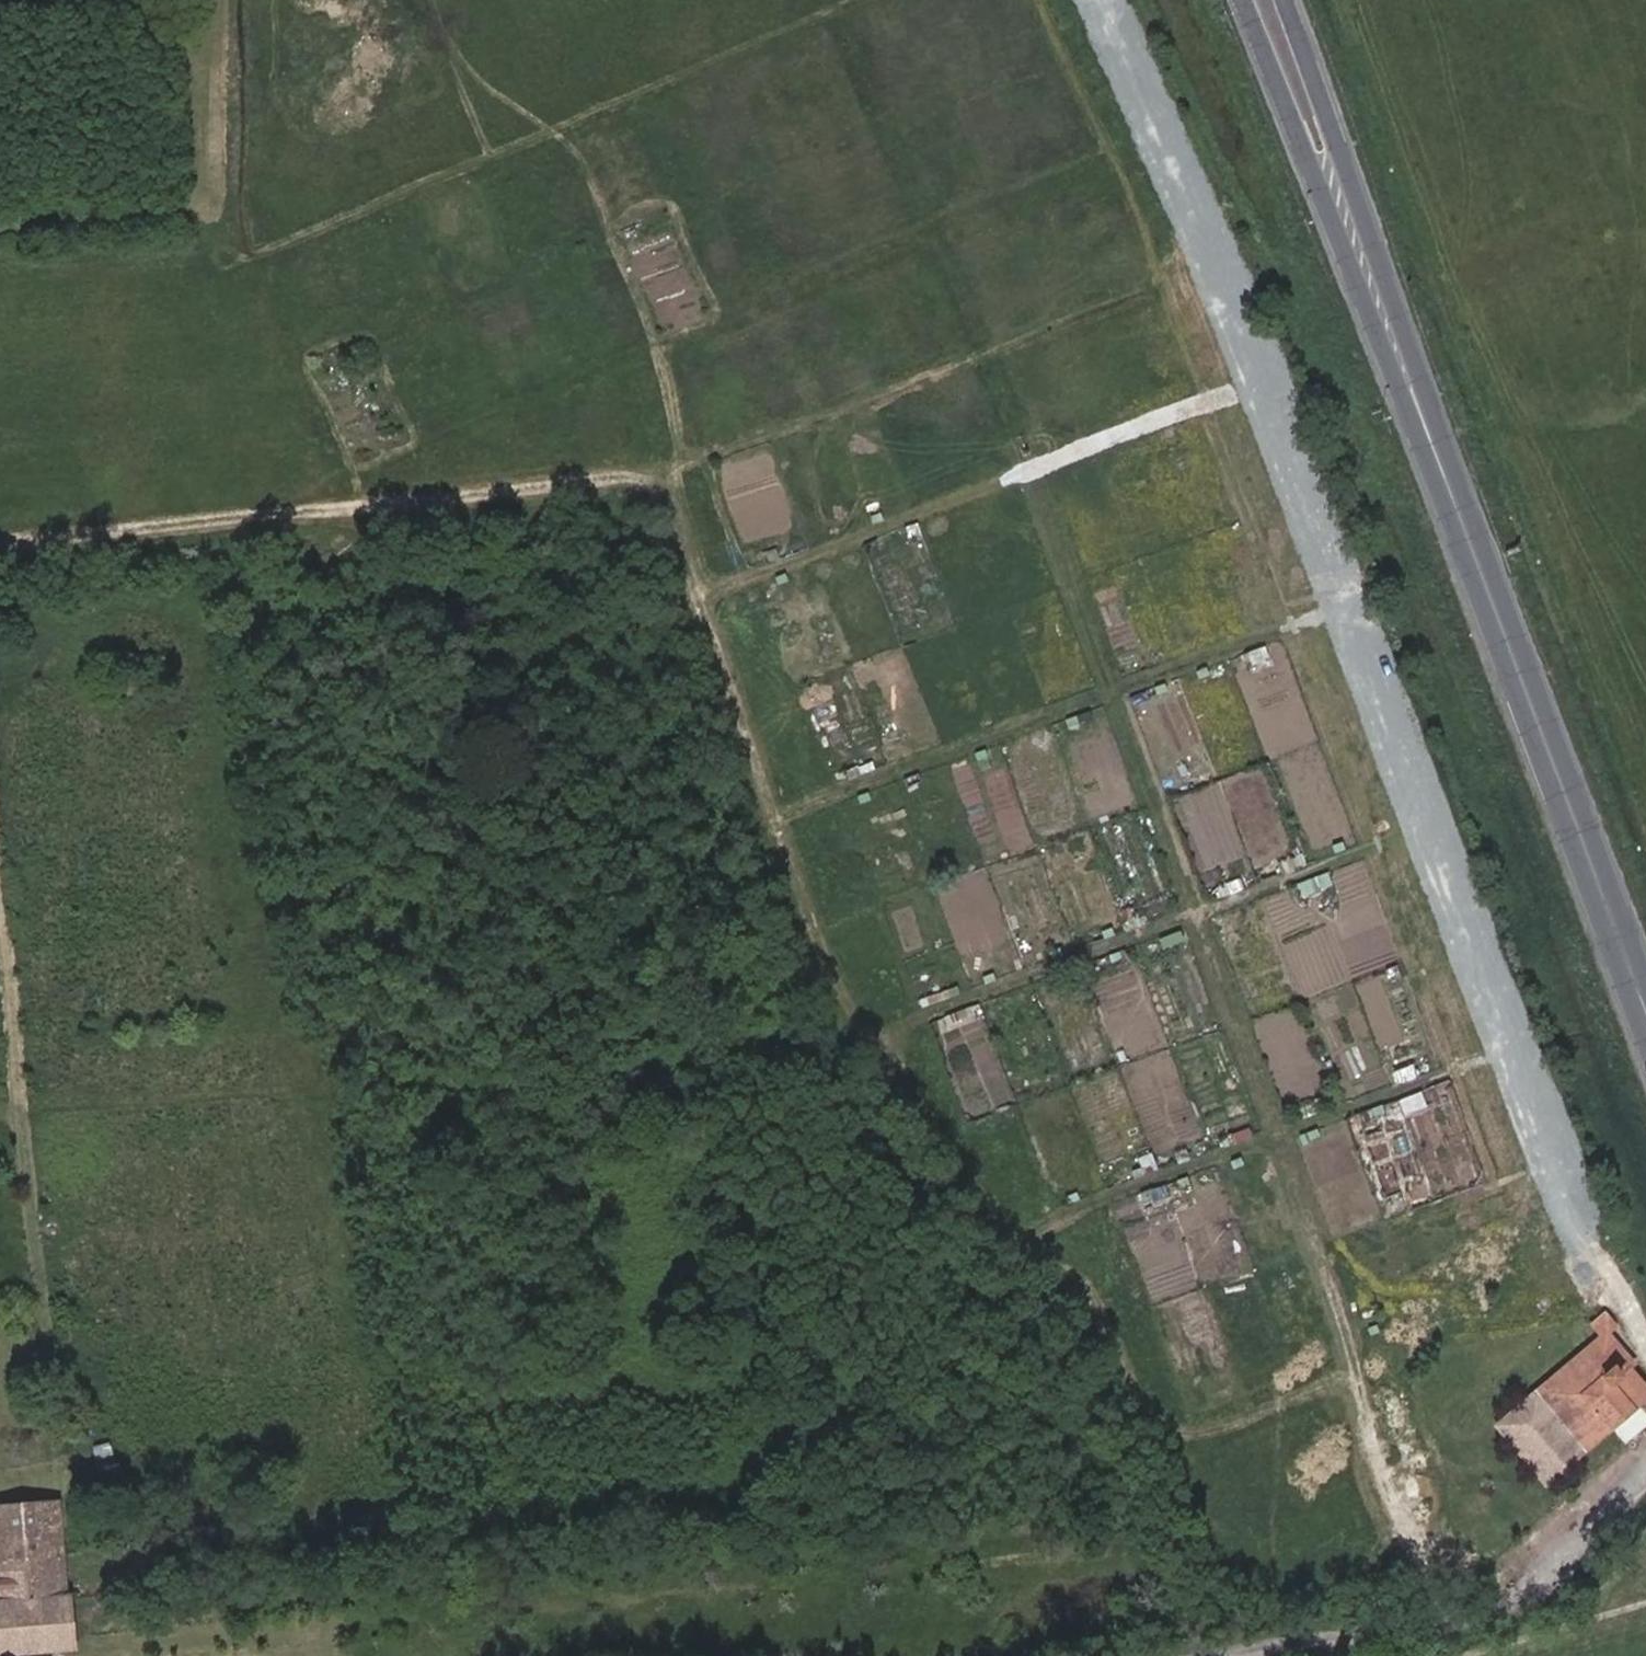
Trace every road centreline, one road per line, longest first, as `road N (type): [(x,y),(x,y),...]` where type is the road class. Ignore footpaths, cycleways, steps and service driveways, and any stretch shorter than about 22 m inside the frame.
road 1 (track): [(0,537),(624,480),(663,505),(846,1018),(872,1023)]
road 2 (primary): [(1369,274),(1645,1016)]
road 3 (primary): [(1245,0),(1369,274)]
road 4 (primary): [(1369,274),(1283,0)]
road 5 (unclassified): [(1495,1614),(1215,1655)]

